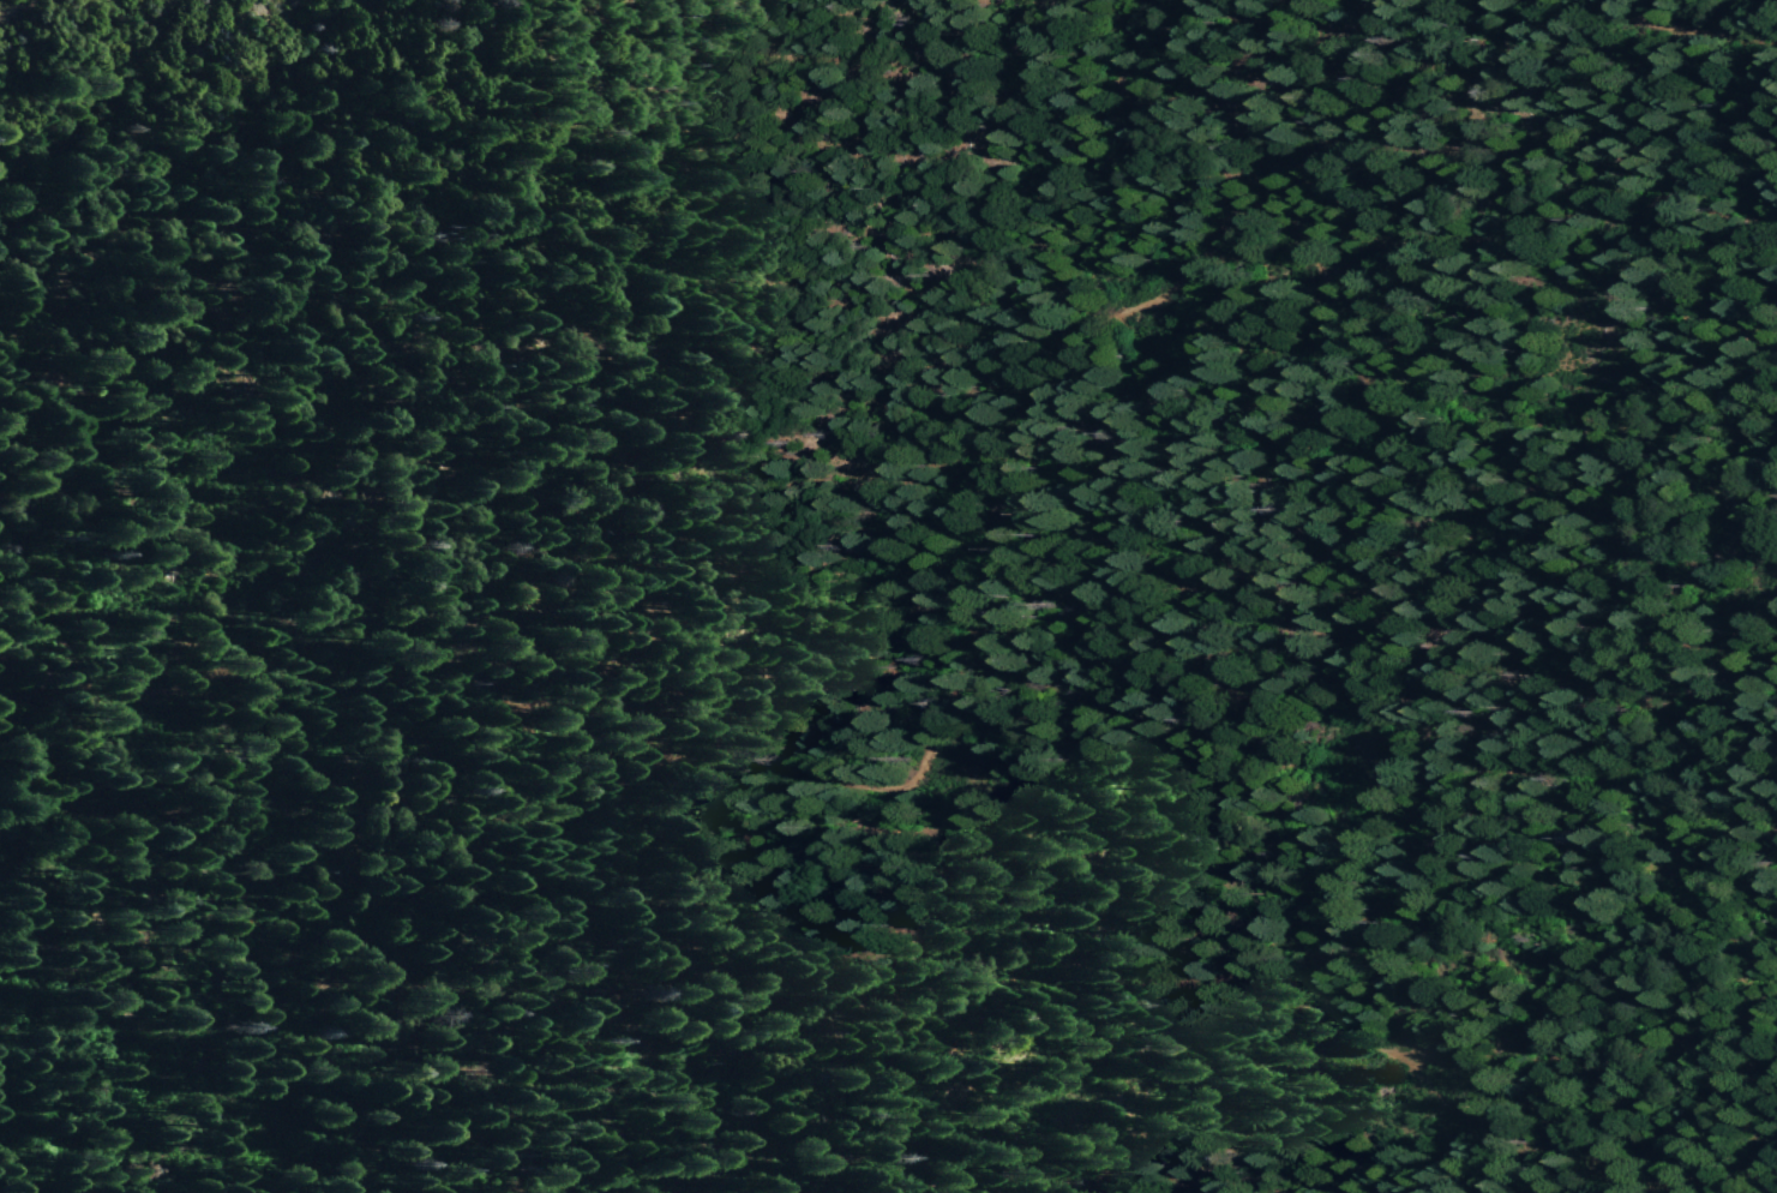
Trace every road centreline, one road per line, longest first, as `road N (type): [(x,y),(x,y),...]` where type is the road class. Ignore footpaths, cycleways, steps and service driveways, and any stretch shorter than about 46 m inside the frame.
road 1 (track): [(1480,0),(1427,77),(1377,125),(1313,157),(1136,308),(1070,338),(1046,366),(1032,410),(1037,449),(1062,504),(1046,557),(989,605),(907,777),(868,793),(806,768),(698,745),(469,748),(287,688),(199,676),(128,685),(0,673)]
road 2 (track): [(1776,29),(1724,36),(1646,22),(1596,0)]

